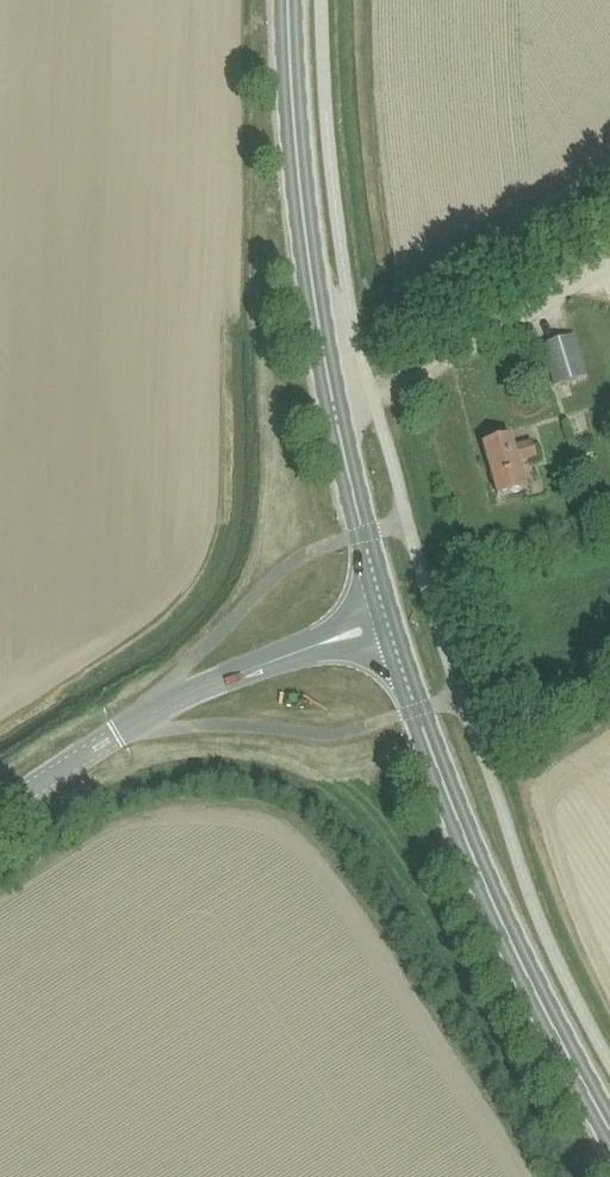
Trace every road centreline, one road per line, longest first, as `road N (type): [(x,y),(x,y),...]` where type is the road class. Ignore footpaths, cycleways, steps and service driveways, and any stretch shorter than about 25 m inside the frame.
road 1 (secondary): [(609,1131),(508,935),(392,638)]
road 2 (unclassified): [(0,809),(182,697),(318,645)]
road 3 (secondary): [(320,330),(288,0)]
road 4 (secondary): [(382,606),(334,411)]

